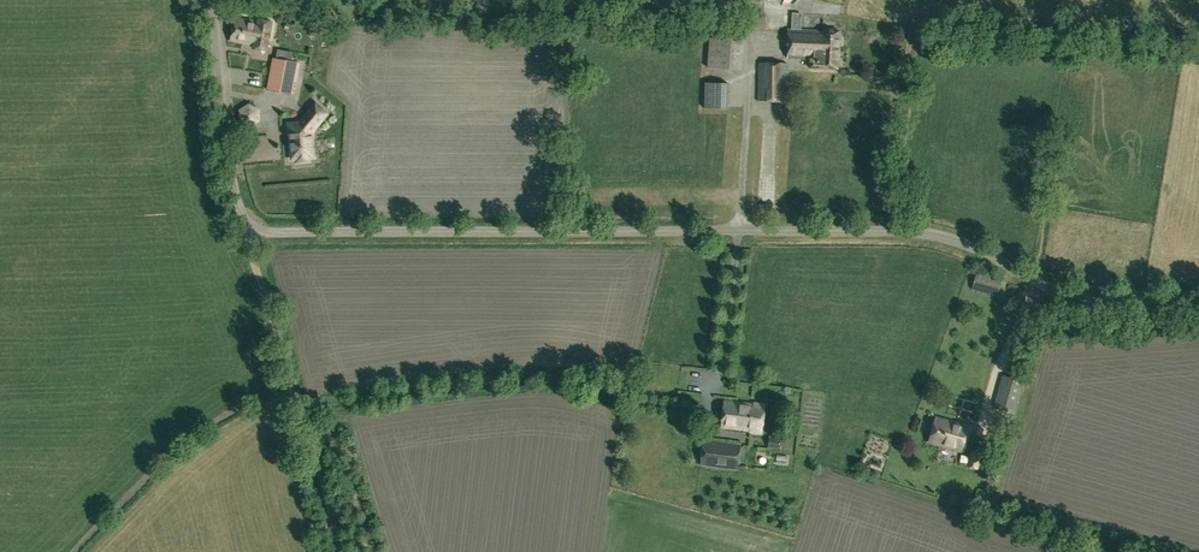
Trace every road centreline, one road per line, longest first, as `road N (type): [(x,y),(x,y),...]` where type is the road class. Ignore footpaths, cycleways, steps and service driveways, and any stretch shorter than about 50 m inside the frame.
road 1 (unclassified): [(1198,298),(1067,294),(984,254),(897,233),(251,231),(215,0)]
road 2 (track): [(251,231),(246,237),(342,551)]

